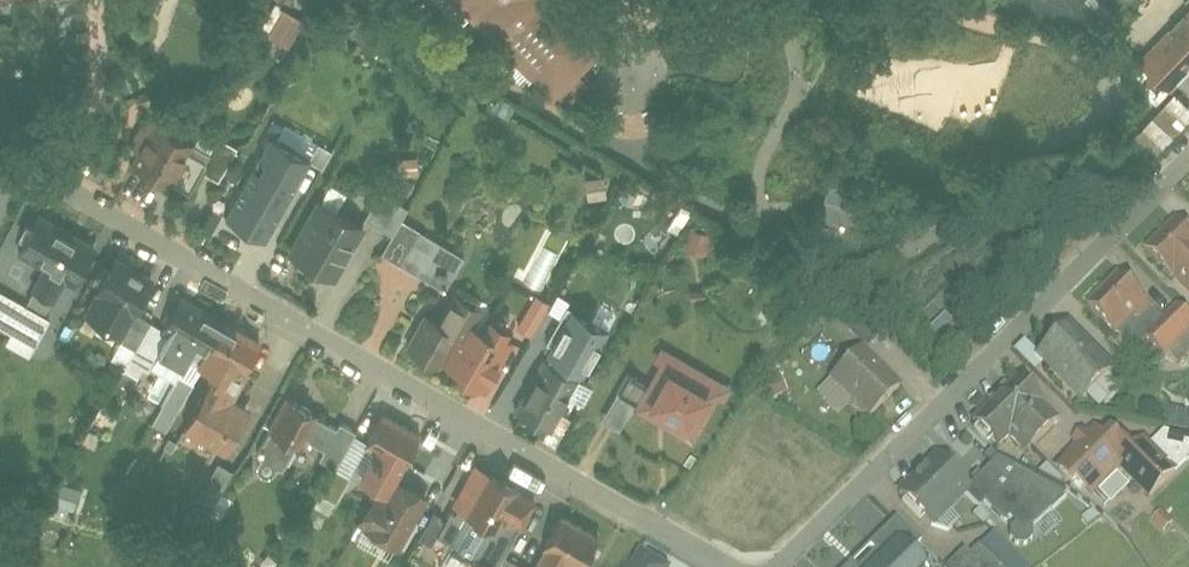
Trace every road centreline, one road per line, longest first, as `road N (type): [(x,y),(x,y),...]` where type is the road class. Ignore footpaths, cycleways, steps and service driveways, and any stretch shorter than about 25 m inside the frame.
road 1 (residential): [(724,566),(30,169),(0,182)]
road 2 (residential): [(1188,162),(781,566)]

